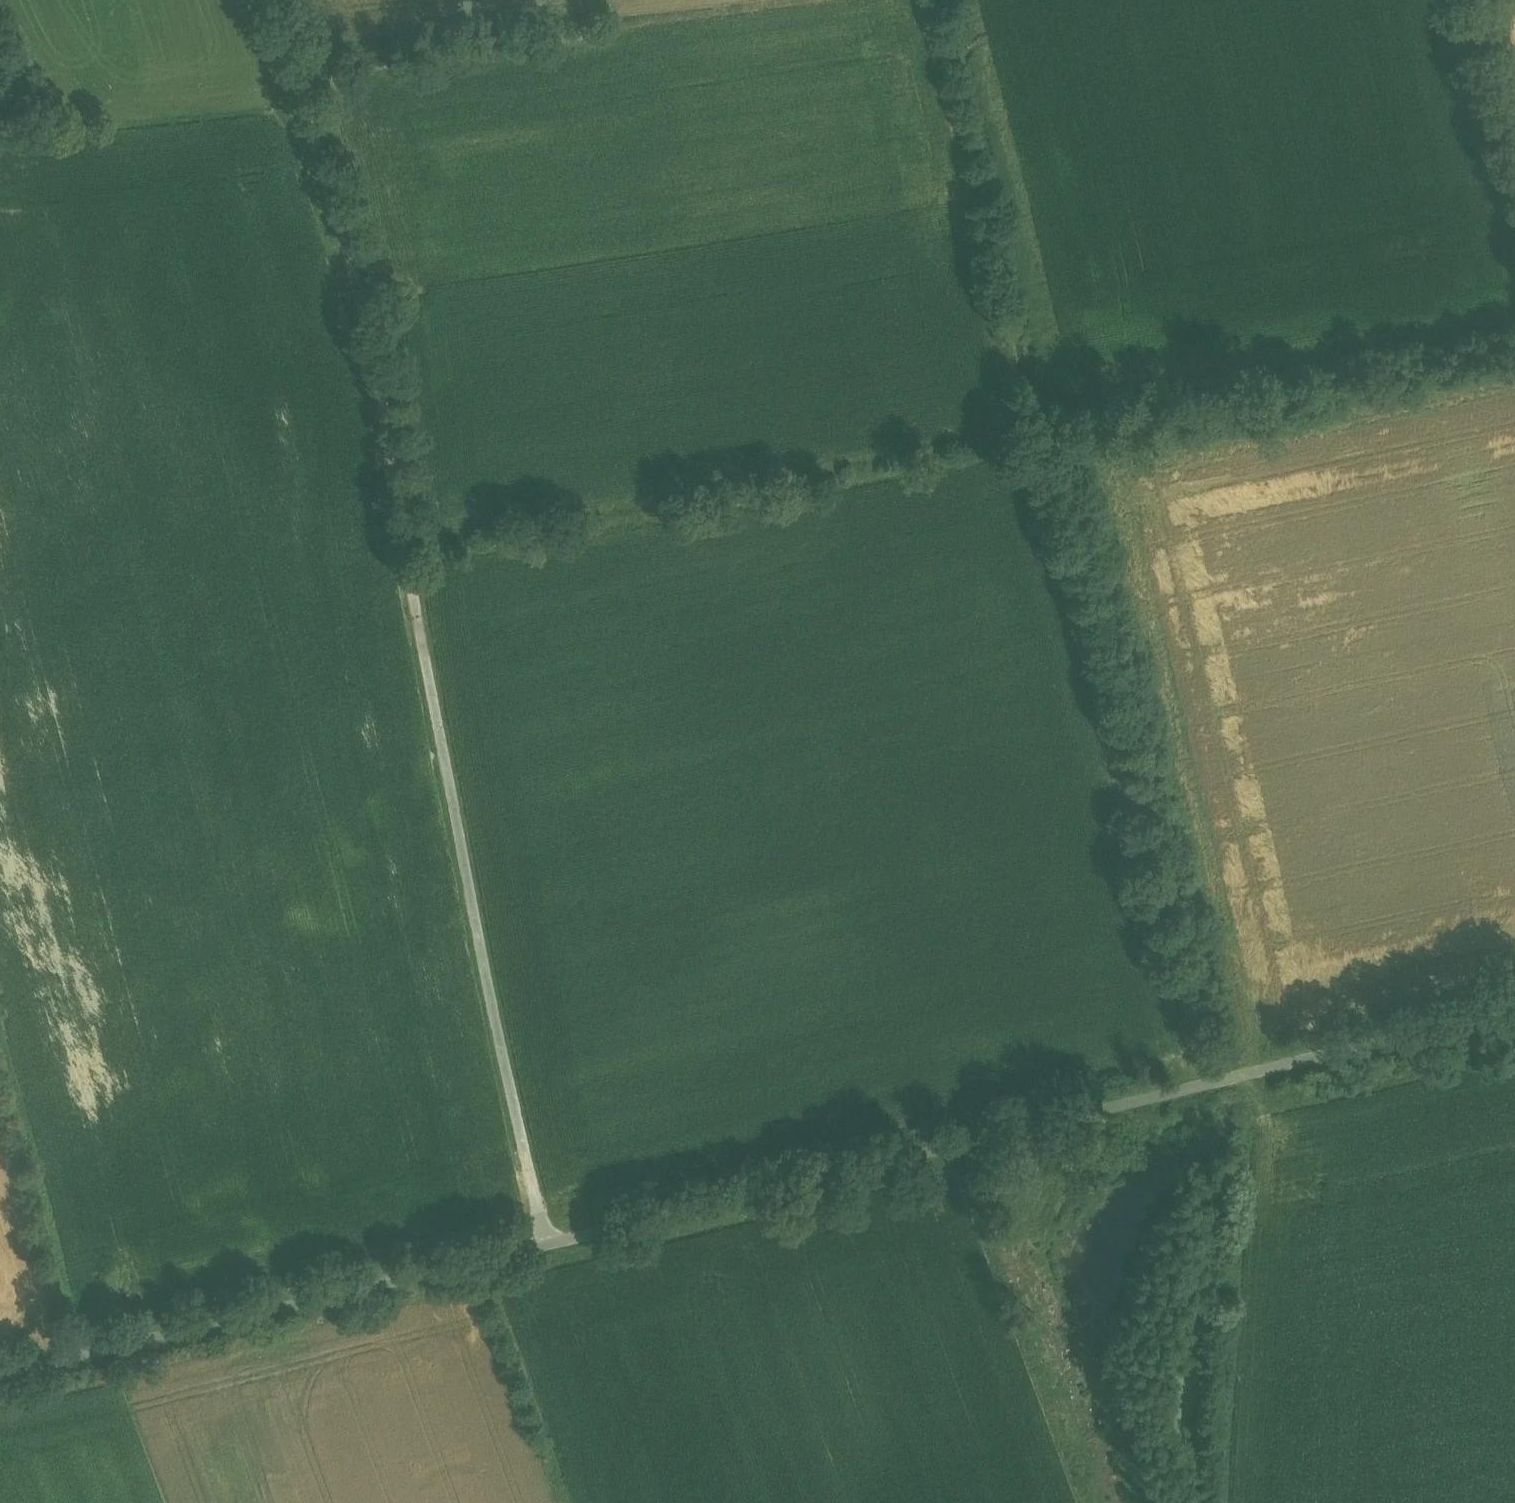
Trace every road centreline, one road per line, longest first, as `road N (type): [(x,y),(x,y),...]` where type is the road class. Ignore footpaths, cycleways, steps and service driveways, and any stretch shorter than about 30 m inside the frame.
road 1 (residential): [(533,1212),(372,382),(285,0)]
road 2 (residential): [(533,1212),(837,1139),(1208,1075),(1514,998)]
road 3 (residential): [(0,1341),(533,1212)]

